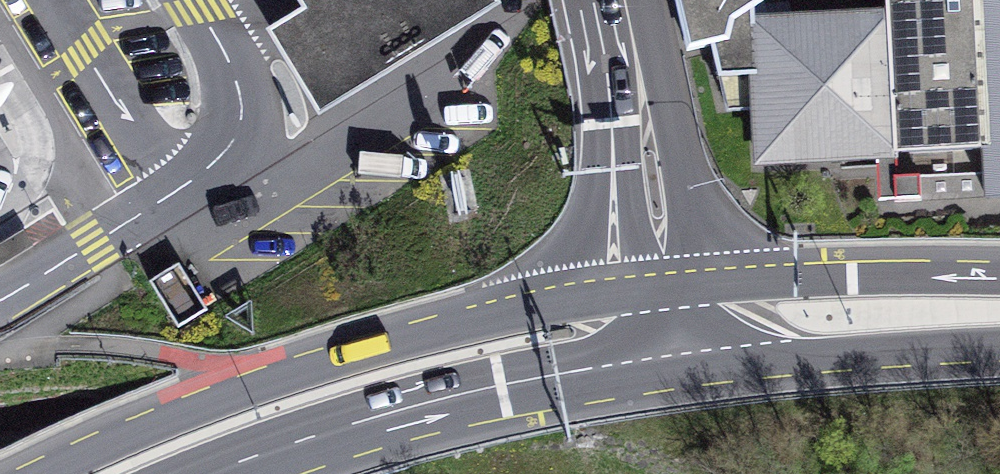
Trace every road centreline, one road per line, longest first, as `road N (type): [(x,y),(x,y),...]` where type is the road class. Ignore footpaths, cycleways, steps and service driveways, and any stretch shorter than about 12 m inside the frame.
road 1 (secondary): [(669,284),(485,320),(273,381),(43,473)]
road 2 (secondary): [(212,473),(364,421),(501,386),(681,356)]
road 3 (secondary): [(999,276),(669,284)]
road 4 (secondary): [(681,356),(999,343)]

